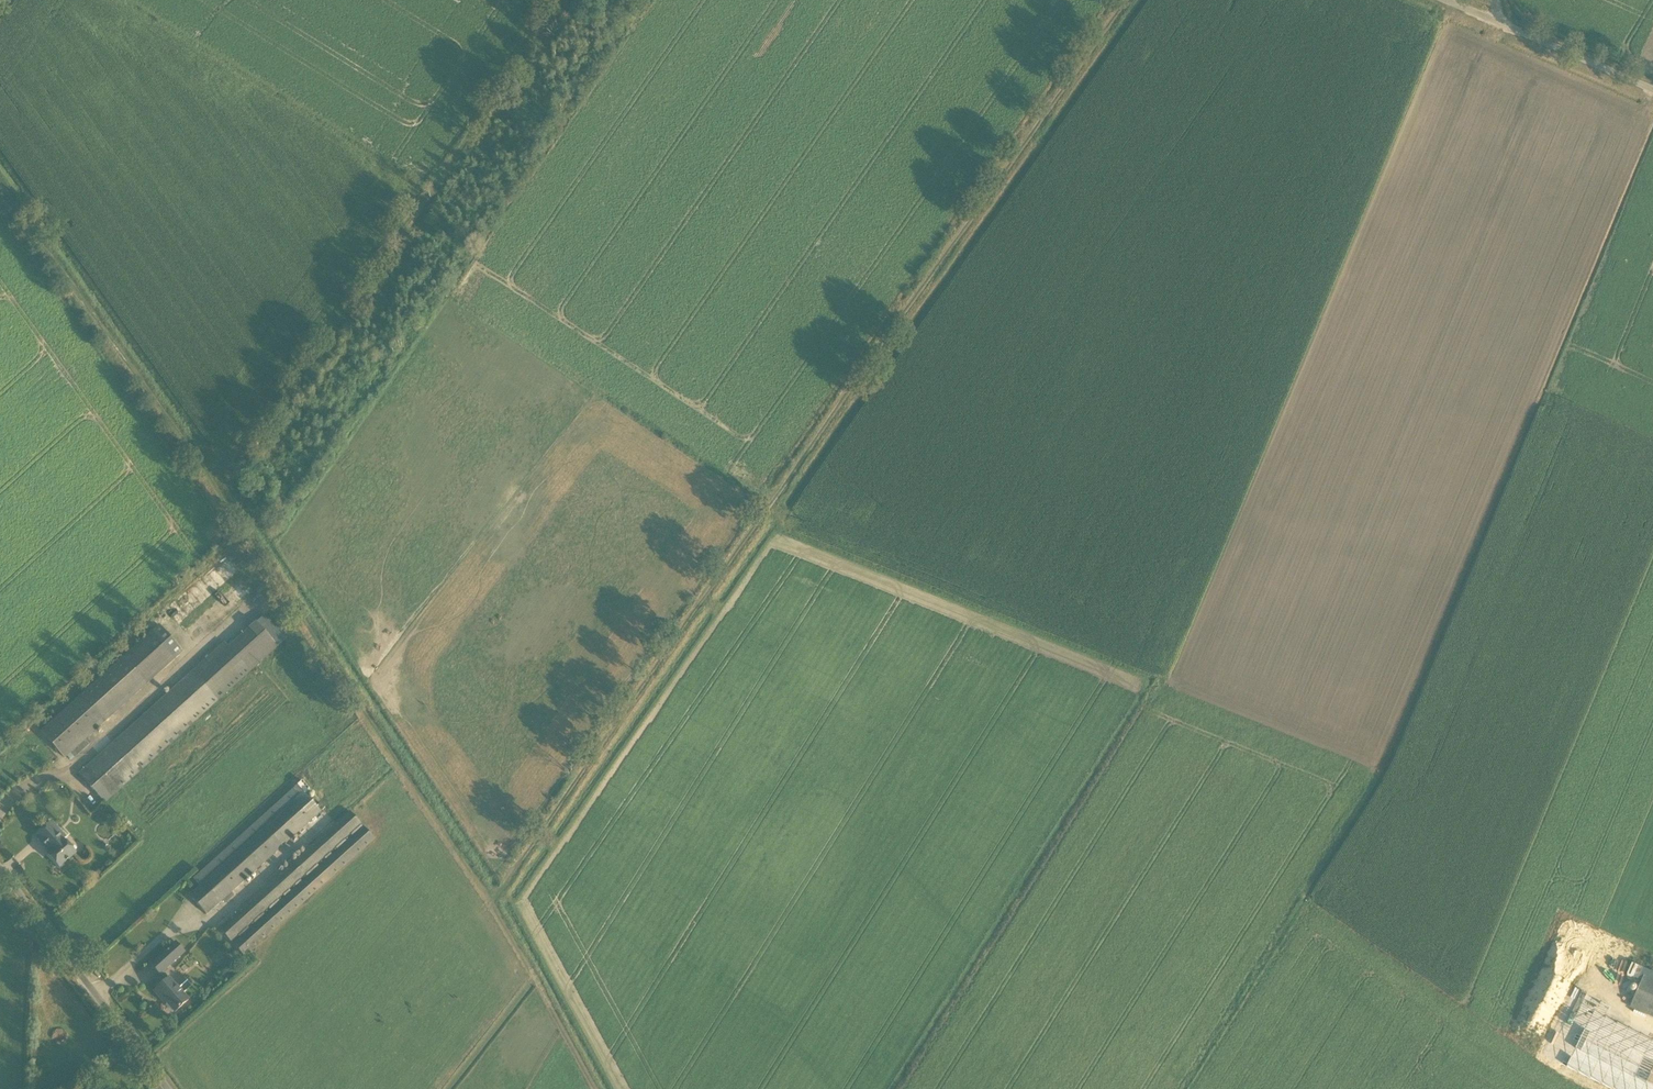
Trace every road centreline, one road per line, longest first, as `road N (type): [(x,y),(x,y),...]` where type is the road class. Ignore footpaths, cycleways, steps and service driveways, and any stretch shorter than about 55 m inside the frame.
road 1 (track): [(1126,0),(491,903)]
road 2 (track): [(491,903),(216,488),(0,191)]
road 3 (track): [(558,0),(216,488)]
road 4 (unclassified): [(172,1088),(0,863)]
road 5 (unclassified): [(1652,86),(1442,0)]

